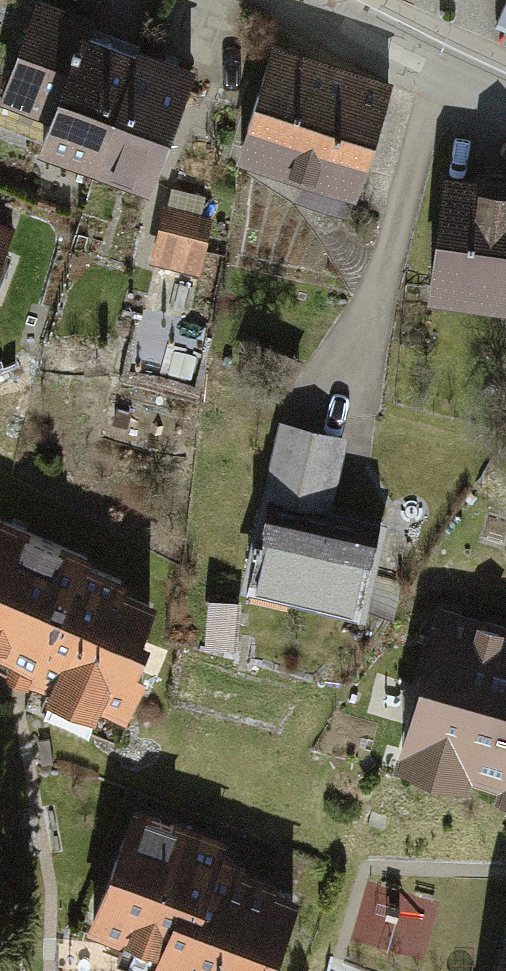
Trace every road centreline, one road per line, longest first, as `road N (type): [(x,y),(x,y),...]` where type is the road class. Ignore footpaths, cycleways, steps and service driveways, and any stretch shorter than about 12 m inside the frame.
road 1 (residential): [(505,104),(312,0)]

